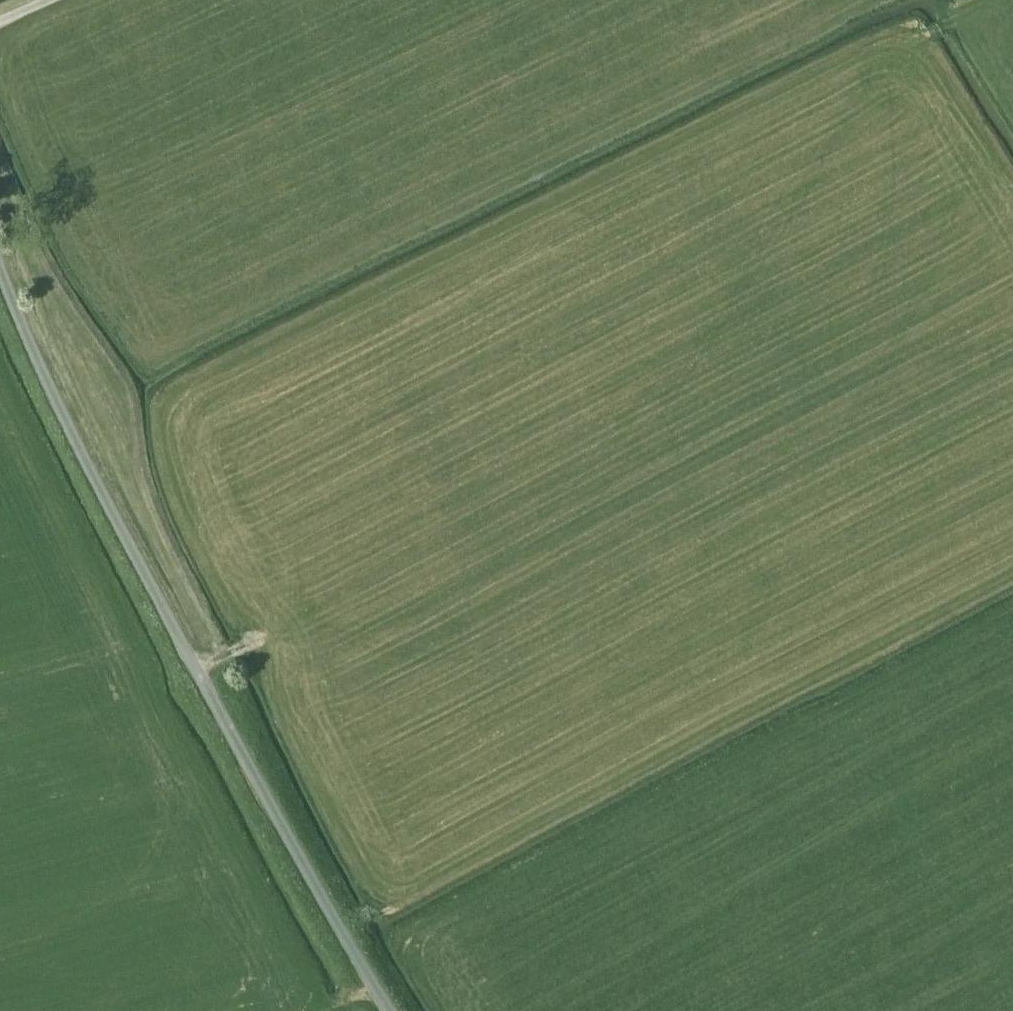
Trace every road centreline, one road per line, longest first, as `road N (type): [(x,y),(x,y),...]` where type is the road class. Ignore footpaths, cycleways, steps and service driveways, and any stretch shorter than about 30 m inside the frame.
road 1 (unclassified): [(390,1010),(81,449),(0,266)]

